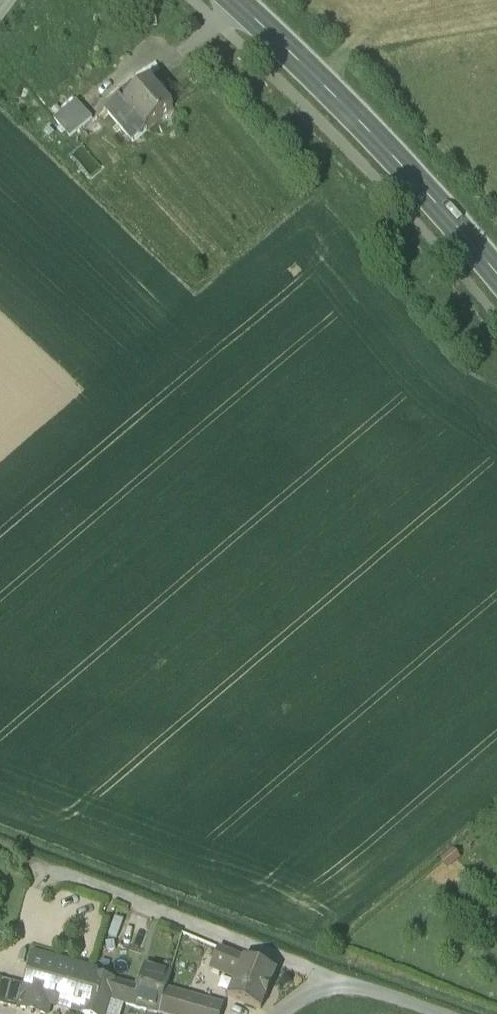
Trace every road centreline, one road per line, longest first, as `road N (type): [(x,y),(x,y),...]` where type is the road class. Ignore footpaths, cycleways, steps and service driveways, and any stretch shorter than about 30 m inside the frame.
road 1 (secondary): [(496,277),(232,0)]
road 2 (unclassified): [(284,1013),(330,973),(443,1013)]

